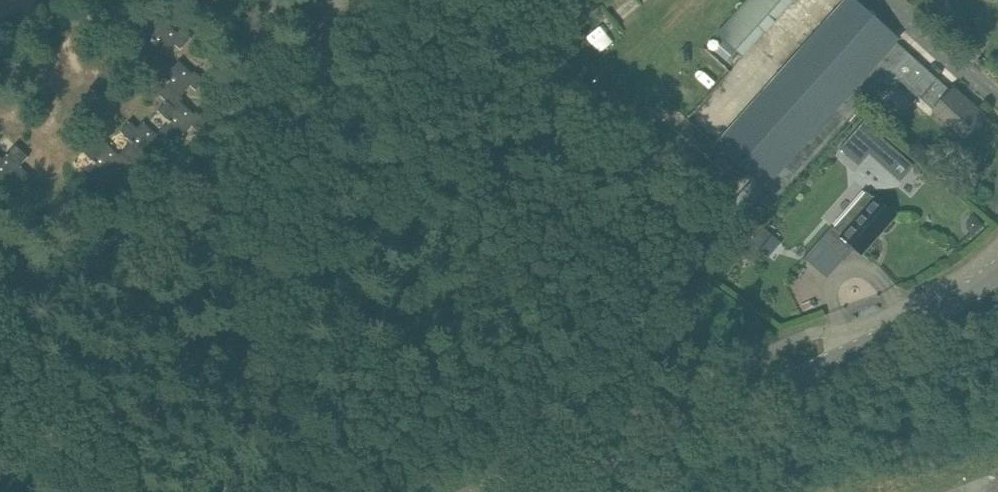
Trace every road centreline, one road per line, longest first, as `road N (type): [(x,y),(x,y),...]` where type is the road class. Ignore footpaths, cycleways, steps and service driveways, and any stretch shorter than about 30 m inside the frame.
road 1 (tertiary): [(552,491),(934,313),(997,270)]

